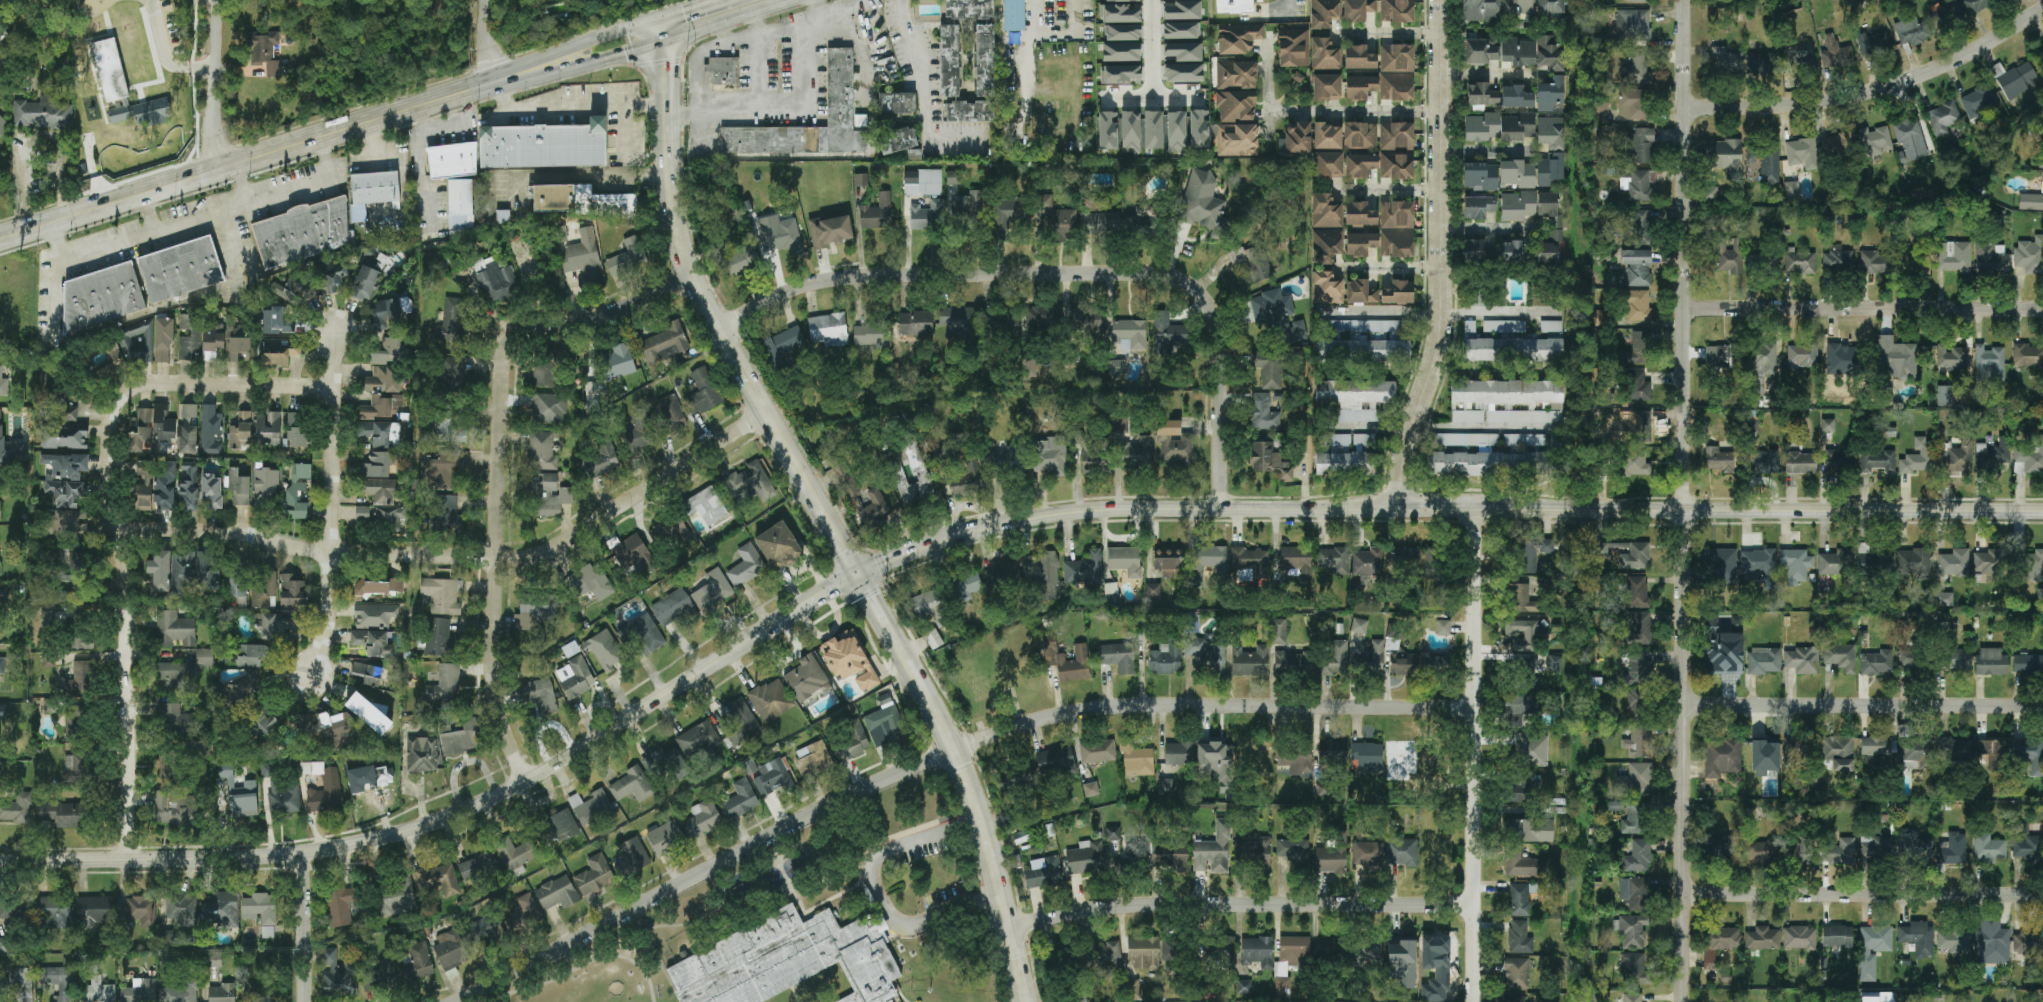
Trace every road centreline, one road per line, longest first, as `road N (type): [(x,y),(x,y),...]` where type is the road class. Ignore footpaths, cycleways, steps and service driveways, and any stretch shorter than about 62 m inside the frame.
road 1 (secondary): [(2042,512),(1144,507),(1037,520),(929,548)]
road 2 (residential): [(1476,709),(1121,707),(1025,725),(845,800),(461,1001)]
road 3 (secondary): [(1022,1001),(979,824),(951,753),(690,282),(668,203),(663,17)]
road 4 (residential): [(1686,1001),(1685,0)]
road 5 (secondary): [(808,607),(530,781),(402,835),(305,854),(0,864)]
road 6 (residential): [(1222,507),(1223,342),(1213,308),(1192,283),(1162,272),(851,277),(779,296),(719,332)]
road 7 (residential): [(119,533),(271,539),(333,553),(547,552),(763,414)]
road 8 (residential): [(337,389),(139,385),(117,407),(113,495),(127,577),(130,861)]
road 9 (secondary): [(493,80),(0,236)]
road 10 (residential): [(1395,508),(1446,310),(1443,0)]
road 11 (residential): [(1475,1001),(1477,508)]
road 12 (residential): [(1475,907),(1134,907),(1006,925)]
road 13 (residential): [(530,781),(495,688),(507,355),(516,337)]
road 14 (residential): [(2042,11),(1912,80),(1817,104),(1686,109)]
road 15 (residential): [(2042,307),(1686,309)]
road 16 (residential): [(2042,708),(1686,706)]
road 17 (residential): [(2042,897),(1686,896)]
road 18 (residential): [(315,674),(330,613),(340,326)]
road 19 (secondary): [(493,80),(538,78),(793,0)]
road 20 (residential): [(690,282),(595,322),(516,337)]
road 21 (secondary): [(663,17),(534,58),(493,80)]
road 22 (residential): [(216,169),(215,0)]
road 23 (residential): [(307,1001),(305,854)]

